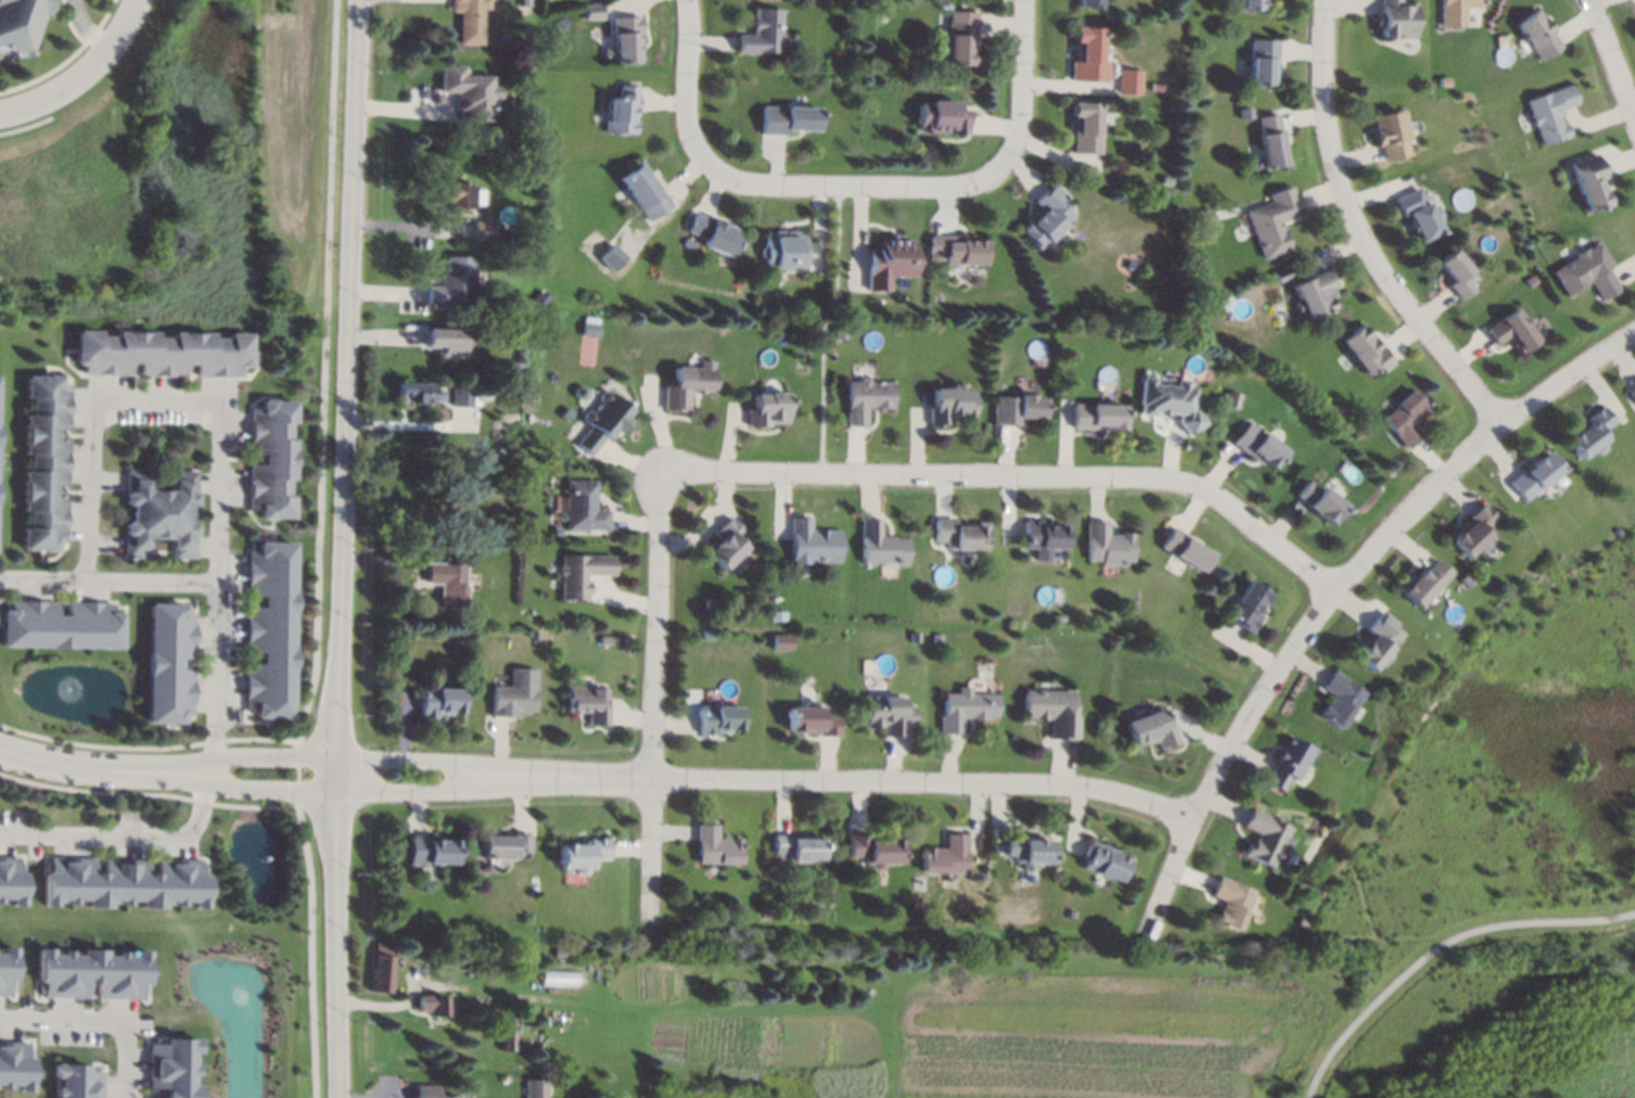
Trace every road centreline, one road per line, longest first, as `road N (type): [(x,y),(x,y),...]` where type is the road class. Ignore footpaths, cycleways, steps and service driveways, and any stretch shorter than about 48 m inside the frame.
road 1 (residential): [(1145,936),(1225,753),(1333,590),(1497,425),(1634,331)]
road 2 (tertiary): [(359,0),(334,756)]
road 3 (residential): [(664,471),(1183,480),(1228,502),(1333,590)]
road 4 (residential): [(584,778),(1069,784),(1136,797),(1190,820)]
road 5 (residential): [(1325,0),(1325,123),(1339,186),(1385,277),(1497,425)]
road 6 (residential): [(648,922),(664,471)]
road 7 (tertiary): [(334,756),(338,1097)]
road 8 (residential): [(706,168),(838,186),(984,179),(1011,158)]
road 9 (residential): [(584,778),(334,756)]
road 10 (residential): [(334,789),(443,791),(584,778)]
road 11 (residential): [(0,111),(55,91),(95,63),(135,0)]
road 12 (residential): [(334,756),(215,758),(156,773)]
road 13 (residential): [(156,773),(241,787),(334,789)]
road 14 (residential): [(682,0),(689,119),(706,168)]
road 15 (residential): [(1011,158),(1026,122),(1026,0)]
road 16 (residential): [(156,773),(64,765),(0,746)]
road 17 (residential): [(1590,0),(1634,117)]

